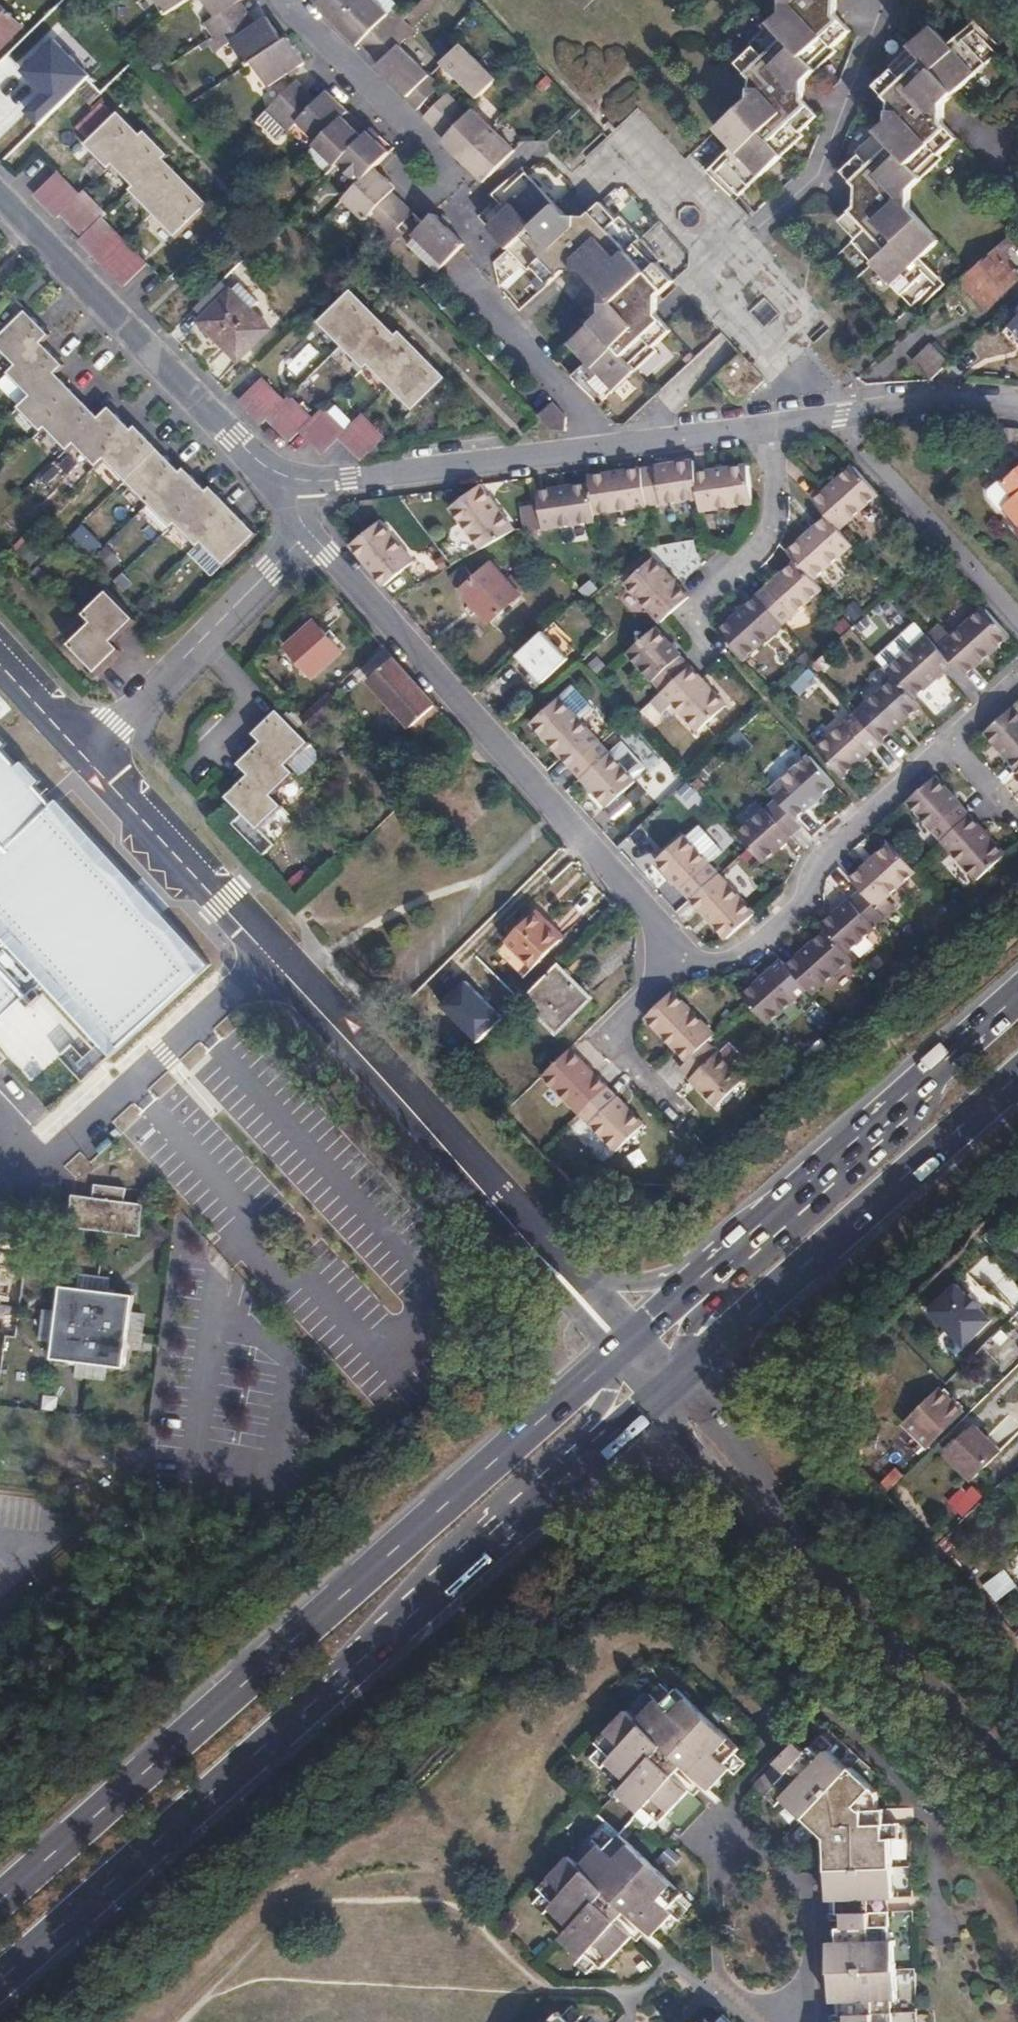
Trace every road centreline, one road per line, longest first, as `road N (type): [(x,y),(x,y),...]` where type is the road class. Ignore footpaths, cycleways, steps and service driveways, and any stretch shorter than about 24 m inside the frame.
road 1 (primary): [(0,1984),(562,1486)]
road 2 (primary): [(528,1430),(0,1901)]
road 3 (tertiary): [(535,1245),(303,977),(92,751)]
road 4 (residential): [(629,448),(483,306),(477,247),(423,177),(414,125),(288,0)]
road 5 (residential): [(309,533),(680,957)]
road 6 (residential): [(887,0),(820,178),(765,227),(854,327),(776,395),(776,425)]
road 7 (residential): [(0,202),(234,437),(263,465),(300,482)]
road 8 (primary): [(1017,991),(727,1256)]
road 9 (residential): [(680,957),(728,964),(803,906),(825,854),(950,745)]
road 10 (primary): [(759,1305),(1017,1079)]
road 11 (residential): [(629,448),(300,482)]
road 12 (tertiary): [(1017,1789),(805,1558)]
road 13 (residential): [(92,751),(309,533)]
road 14 (residential): [(776,425),(777,501),(756,545),(692,611),(722,652)]
road 15 (residential): [(1017,408),(921,403),(776,425)]
road 16 (primary): [(727,1256),(680,1275),(629,1279),(580,1269),(535,1245)]
road 17 (residential): [(662,1096),(603,1035),(680,957)]
road 18 (primary): [(535,1245),(546,1338),(528,1430)]
road 19 (primary): [(562,1486),(645,1465),(727,1488)]
road 20 (primary): [(756,1465),(737,1427),(732,1385),(739,1343),(759,1305)]
road 21 (primary): [(562,1486),(570,1452),(610,1389),(620,1347)]
road 22 (primary): [(727,1256),(663,1394)]
road 23 (residential): [(776,425),(629,448)]
road 24 (primary): [(727,1256),(620,1347)]
road 25 (primary): [(562,1486),(663,1394)]
road 26 (tertiary): [(620,1347),(535,1245)]
road 27 (tertiary): [(92,751),(0,656)]
road 28 (primary): [(663,1394),(759,1305)]
road 29 (primary): [(620,1347),(528,1430)]
road 30 (tertiary): [(756,1465),(705,1408),(663,1394)]

